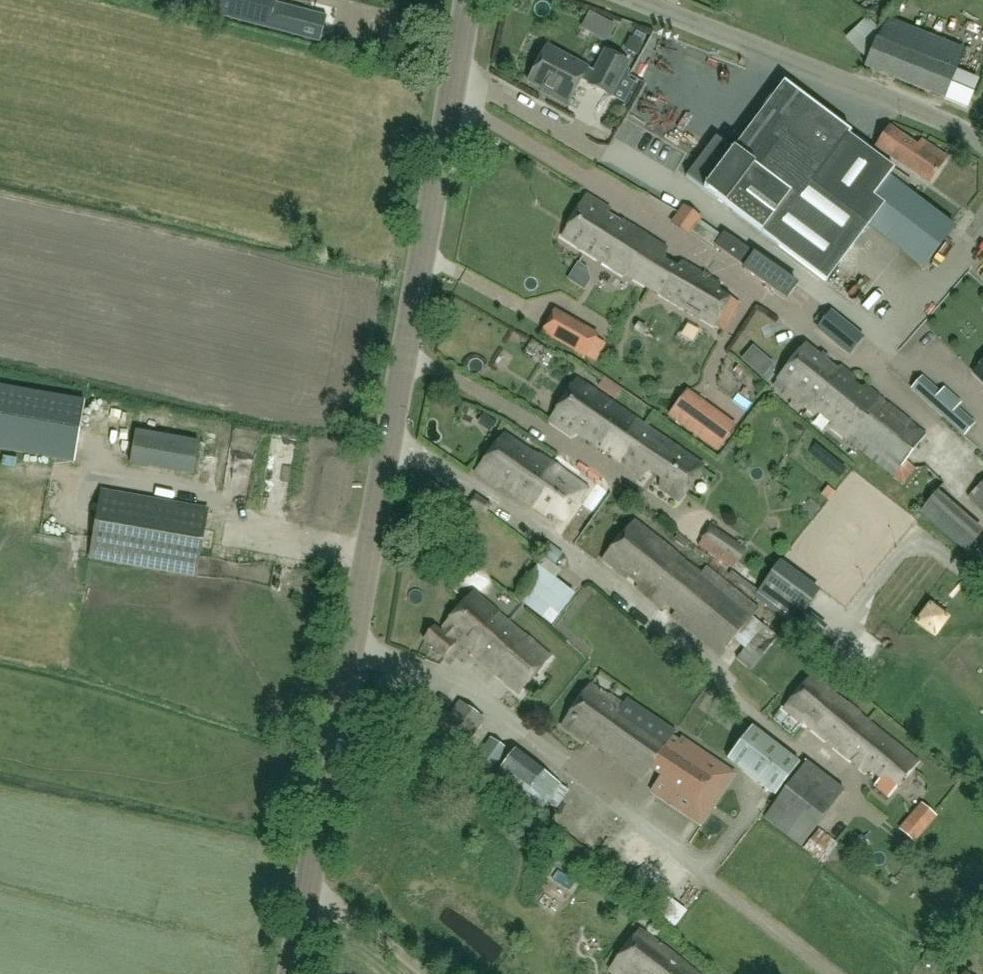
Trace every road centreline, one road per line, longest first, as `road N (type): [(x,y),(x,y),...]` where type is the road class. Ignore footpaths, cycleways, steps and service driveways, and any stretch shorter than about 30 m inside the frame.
road 1 (tertiary): [(293,973),(470,0)]
road 2 (unclassified): [(982,142),(637,0)]

